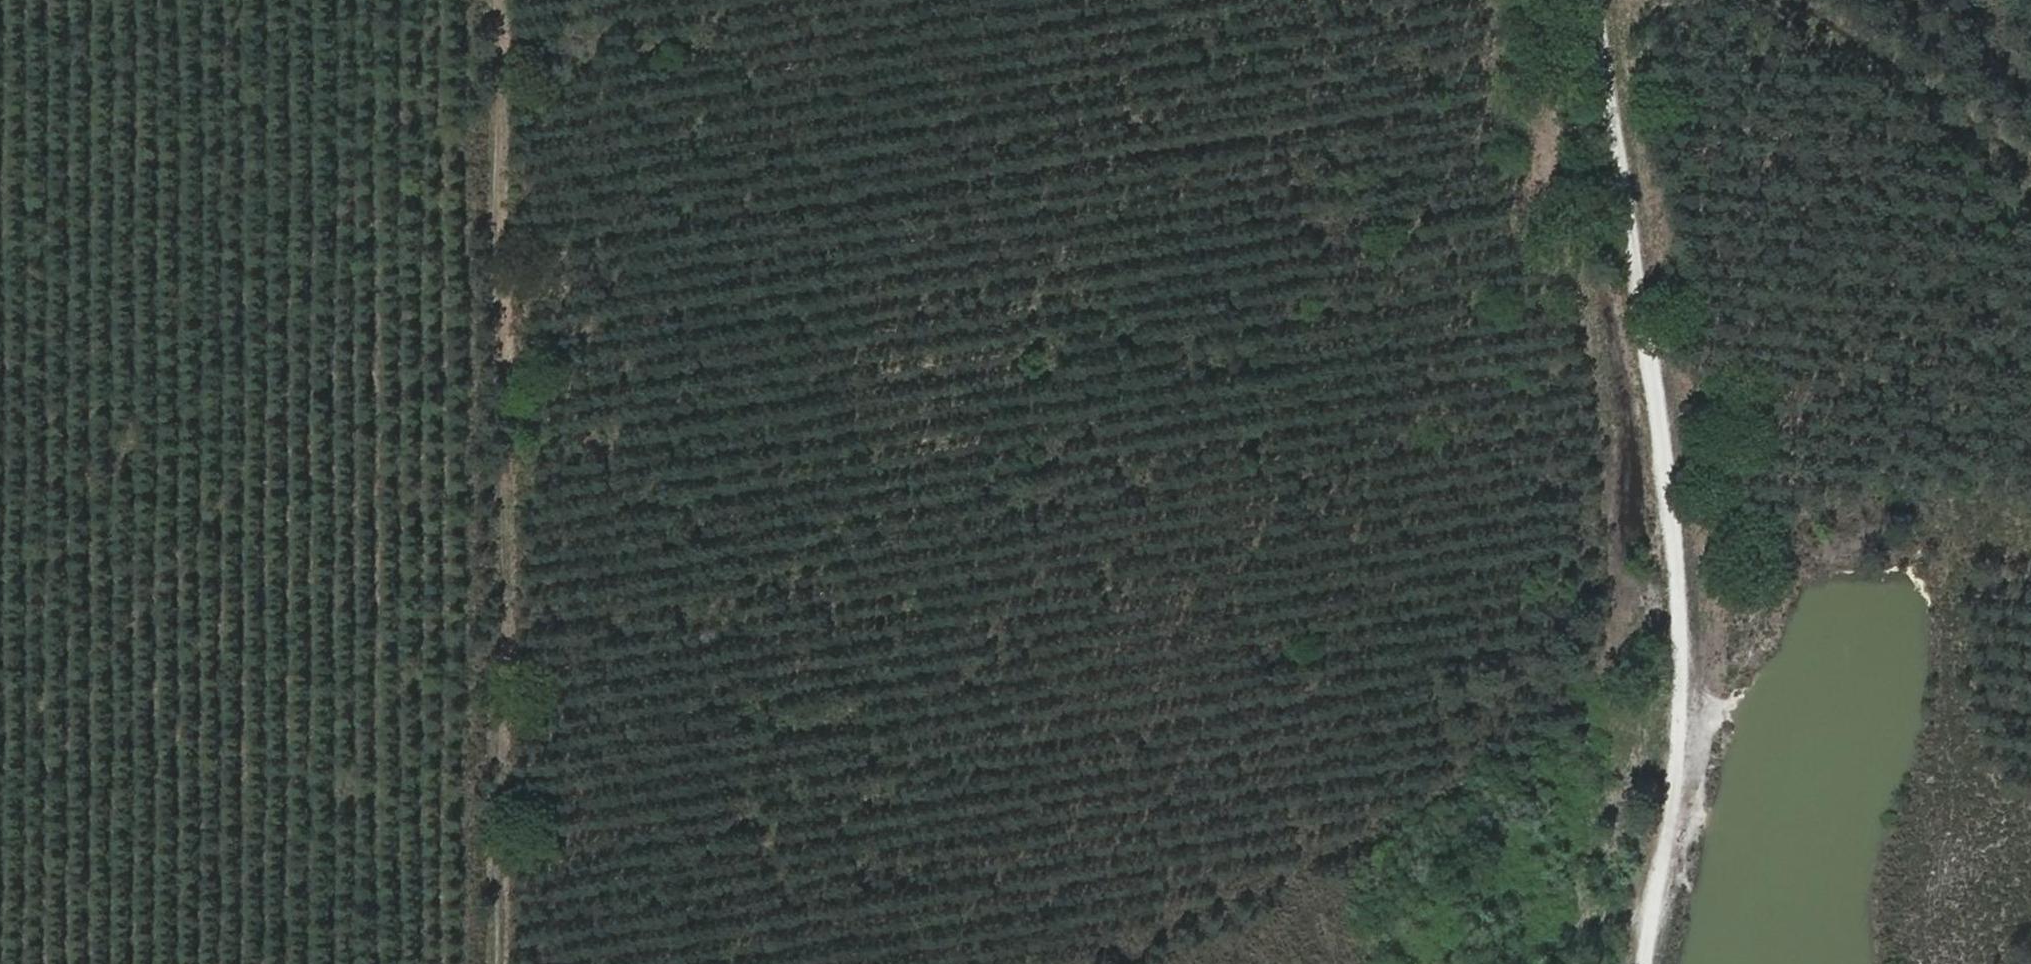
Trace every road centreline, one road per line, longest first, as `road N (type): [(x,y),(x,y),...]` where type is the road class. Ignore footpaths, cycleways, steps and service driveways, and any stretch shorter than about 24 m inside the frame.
road 1 (track): [(1643,963),(1678,721),(1676,568),(1597,0)]
road 2 (track): [(491,0),(506,963)]

